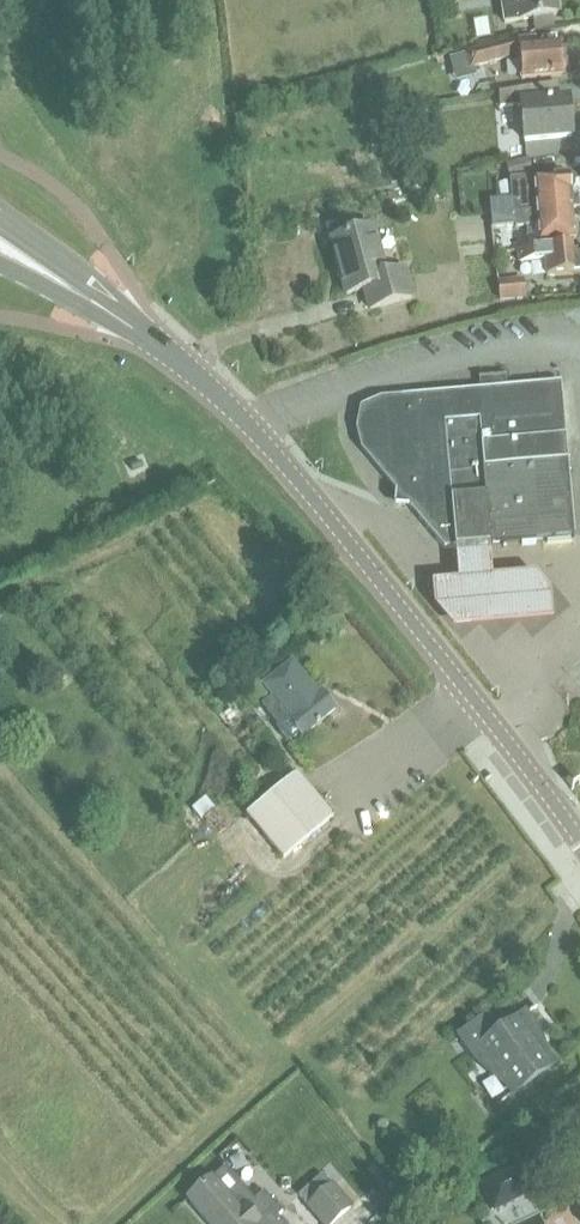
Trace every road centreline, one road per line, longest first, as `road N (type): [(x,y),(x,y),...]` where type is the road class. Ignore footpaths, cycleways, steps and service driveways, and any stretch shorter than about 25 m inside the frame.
road 1 (secondary): [(579,842),(251,426),(167,355)]
road 2 (secondary): [(167,355),(118,302),(0,217)]
road 3 (secondary): [(0,262),(167,355)]

